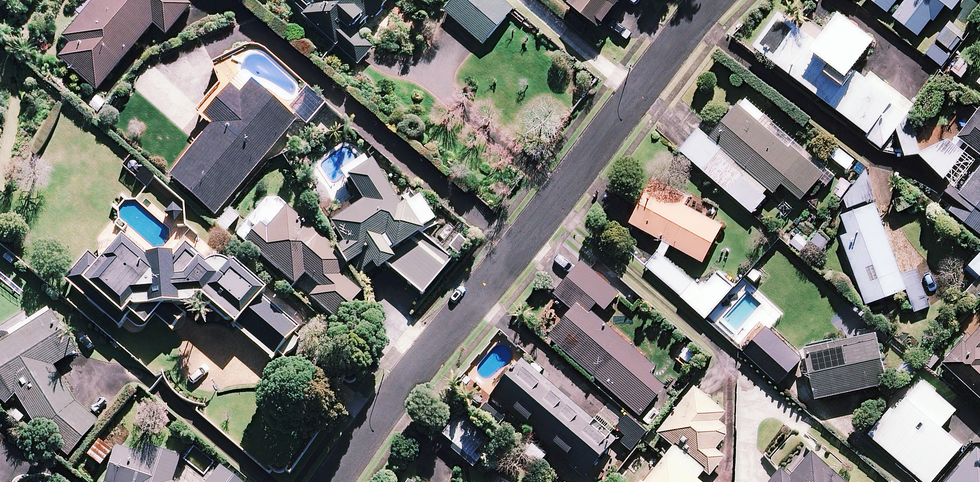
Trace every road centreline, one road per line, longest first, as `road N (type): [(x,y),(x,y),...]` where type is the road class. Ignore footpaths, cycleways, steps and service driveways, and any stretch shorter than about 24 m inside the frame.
road 1 (residential): [(335,481),(419,367),(717,0)]

